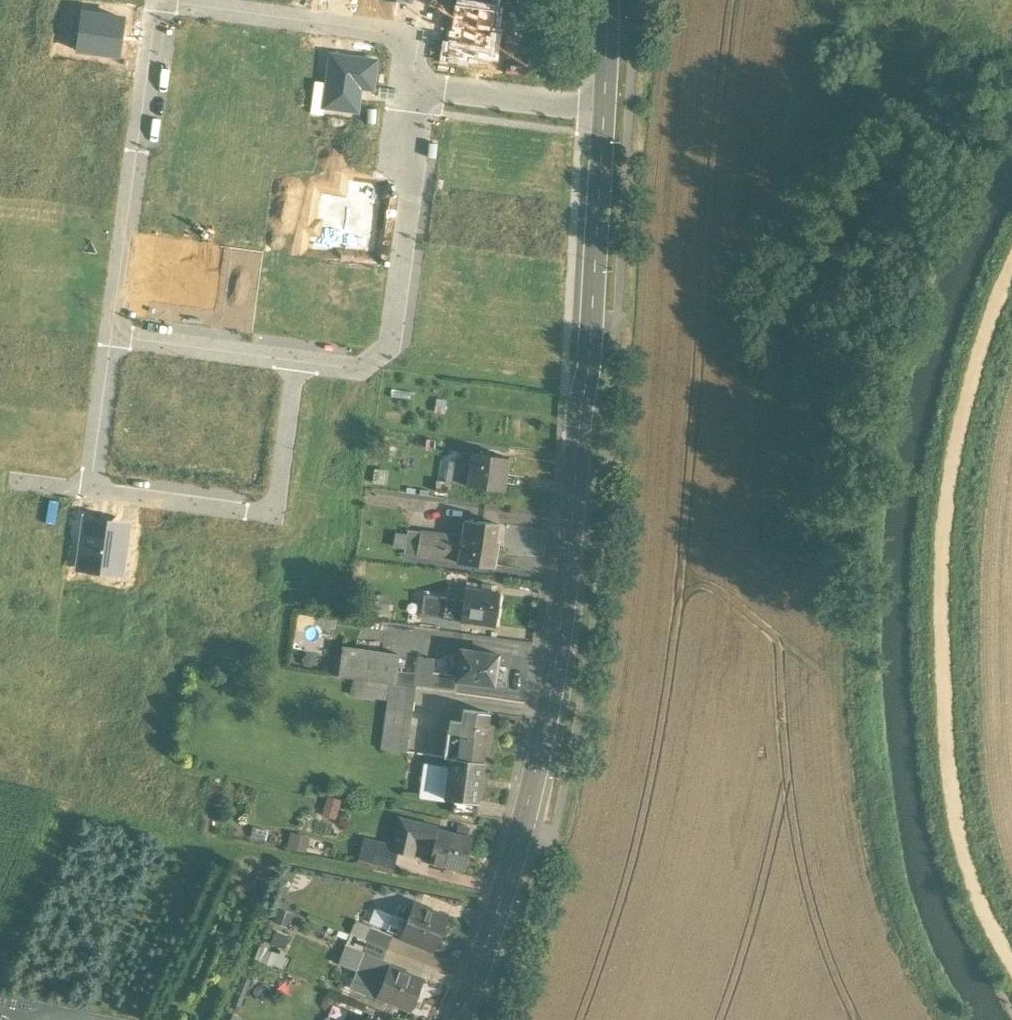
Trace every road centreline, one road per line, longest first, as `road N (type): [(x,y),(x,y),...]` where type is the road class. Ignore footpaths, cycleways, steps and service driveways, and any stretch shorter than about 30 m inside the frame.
road 1 (tertiary): [(603,111),(590,353),(546,718),(486,944),(456,1019)]
road 2 (track): [(1011,962),(986,917),(950,792),(941,604),(945,503),(964,414),(1011,271)]
road 3 (residential): [(112,329),(154,21),(174,4),(409,36),(426,87)]
road 4 (residential): [(426,87),(393,344),(347,362),(294,354)]
road 5 (residential): [(89,487),(269,505),(278,490),(294,354)]
road 6 (residential): [(294,354),(112,329)]
road 7 (residential): [(603,111),(426,87)]
road 8 (residential): [(89,487),(112,329)]

